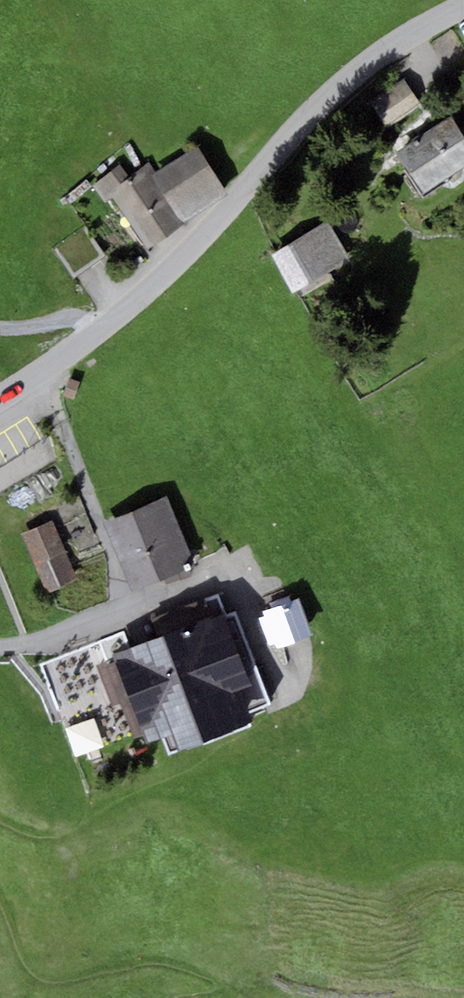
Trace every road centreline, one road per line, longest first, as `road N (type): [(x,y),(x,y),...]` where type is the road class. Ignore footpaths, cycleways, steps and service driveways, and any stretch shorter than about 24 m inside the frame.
road 1 (tertiary): [(0,398),(115,320),(173,267),(347,82),(463,8)]

